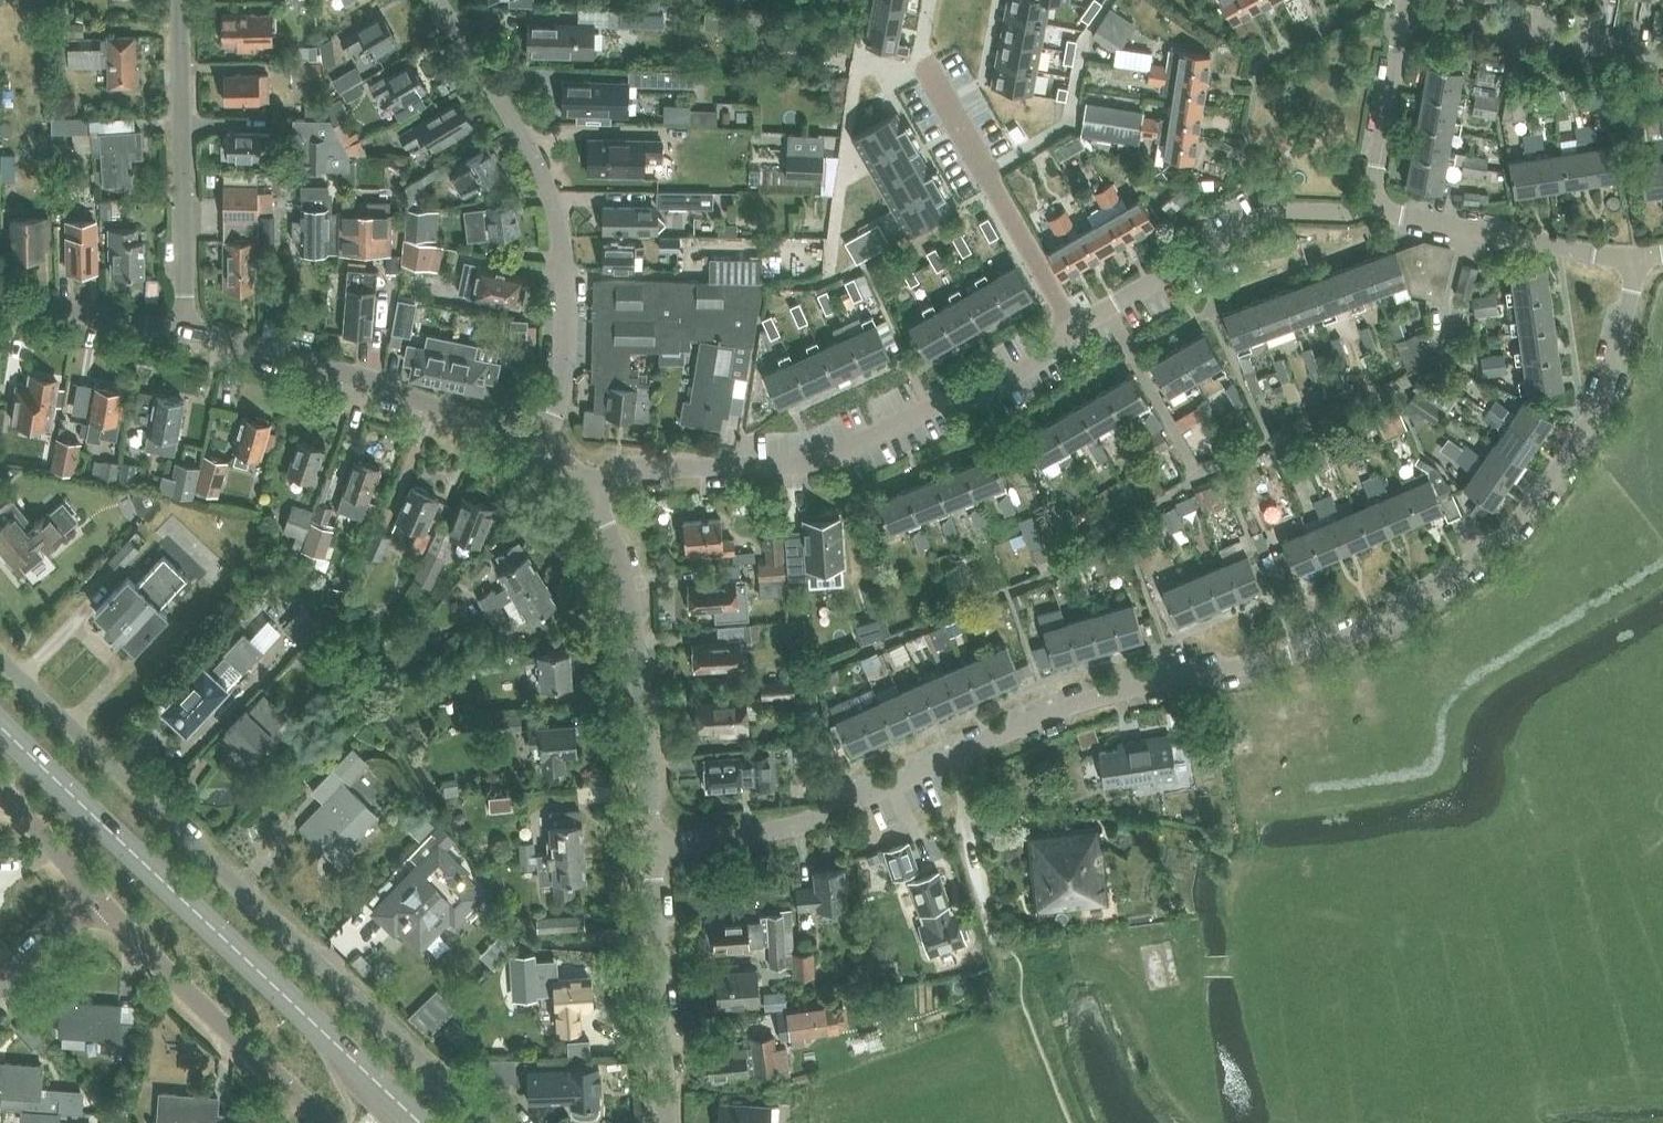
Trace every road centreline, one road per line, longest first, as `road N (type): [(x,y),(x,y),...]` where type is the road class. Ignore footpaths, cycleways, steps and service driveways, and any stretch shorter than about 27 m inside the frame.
road 1 (residential): [(650,833),(797,818),(1030,719),(1193,680),(1439,579),(1504,531),(1582,428),(1607,378),(1640,259)]
road 2 (residential): [(482,1122),(0,657)]
road 3 (secondary): [(416,1122),(0,726)]
road 4 (residential): [(609,469),(826,458),(957,402),(1046,353),(1064,333)]
road 5 (residential): [(547,450),(568,293),(562,229),(520,136),(441,0)]
road 6 (residential): [(547,450),(312,362),(184,330)]
road 7 (residential): [(650,833),(627,542),(609,469)]
road 8 (residential): [(1064,333),(1272,212),(1369,208)]
road 9 (residential): [(184,330),(183,0)]
road 10 (residential): [(95,898),(336,1122)]
road 11 (residential): [(1064,333),(919,66)]
road 12 (residential): [(665,1122),(650,833)]
road 13 (residential): [(1640,259),(1369,208)]
road 14 (residential): [(1662,53),(1405,9)]
road 15 (residential): [(1369,208),(1405,9)]
road 16 (residential): [(184,330),(0,300)]
road 17 (residential): [(0,789),(95,898)]
road 18 (unclassified): [(0,987),(95,898)]

